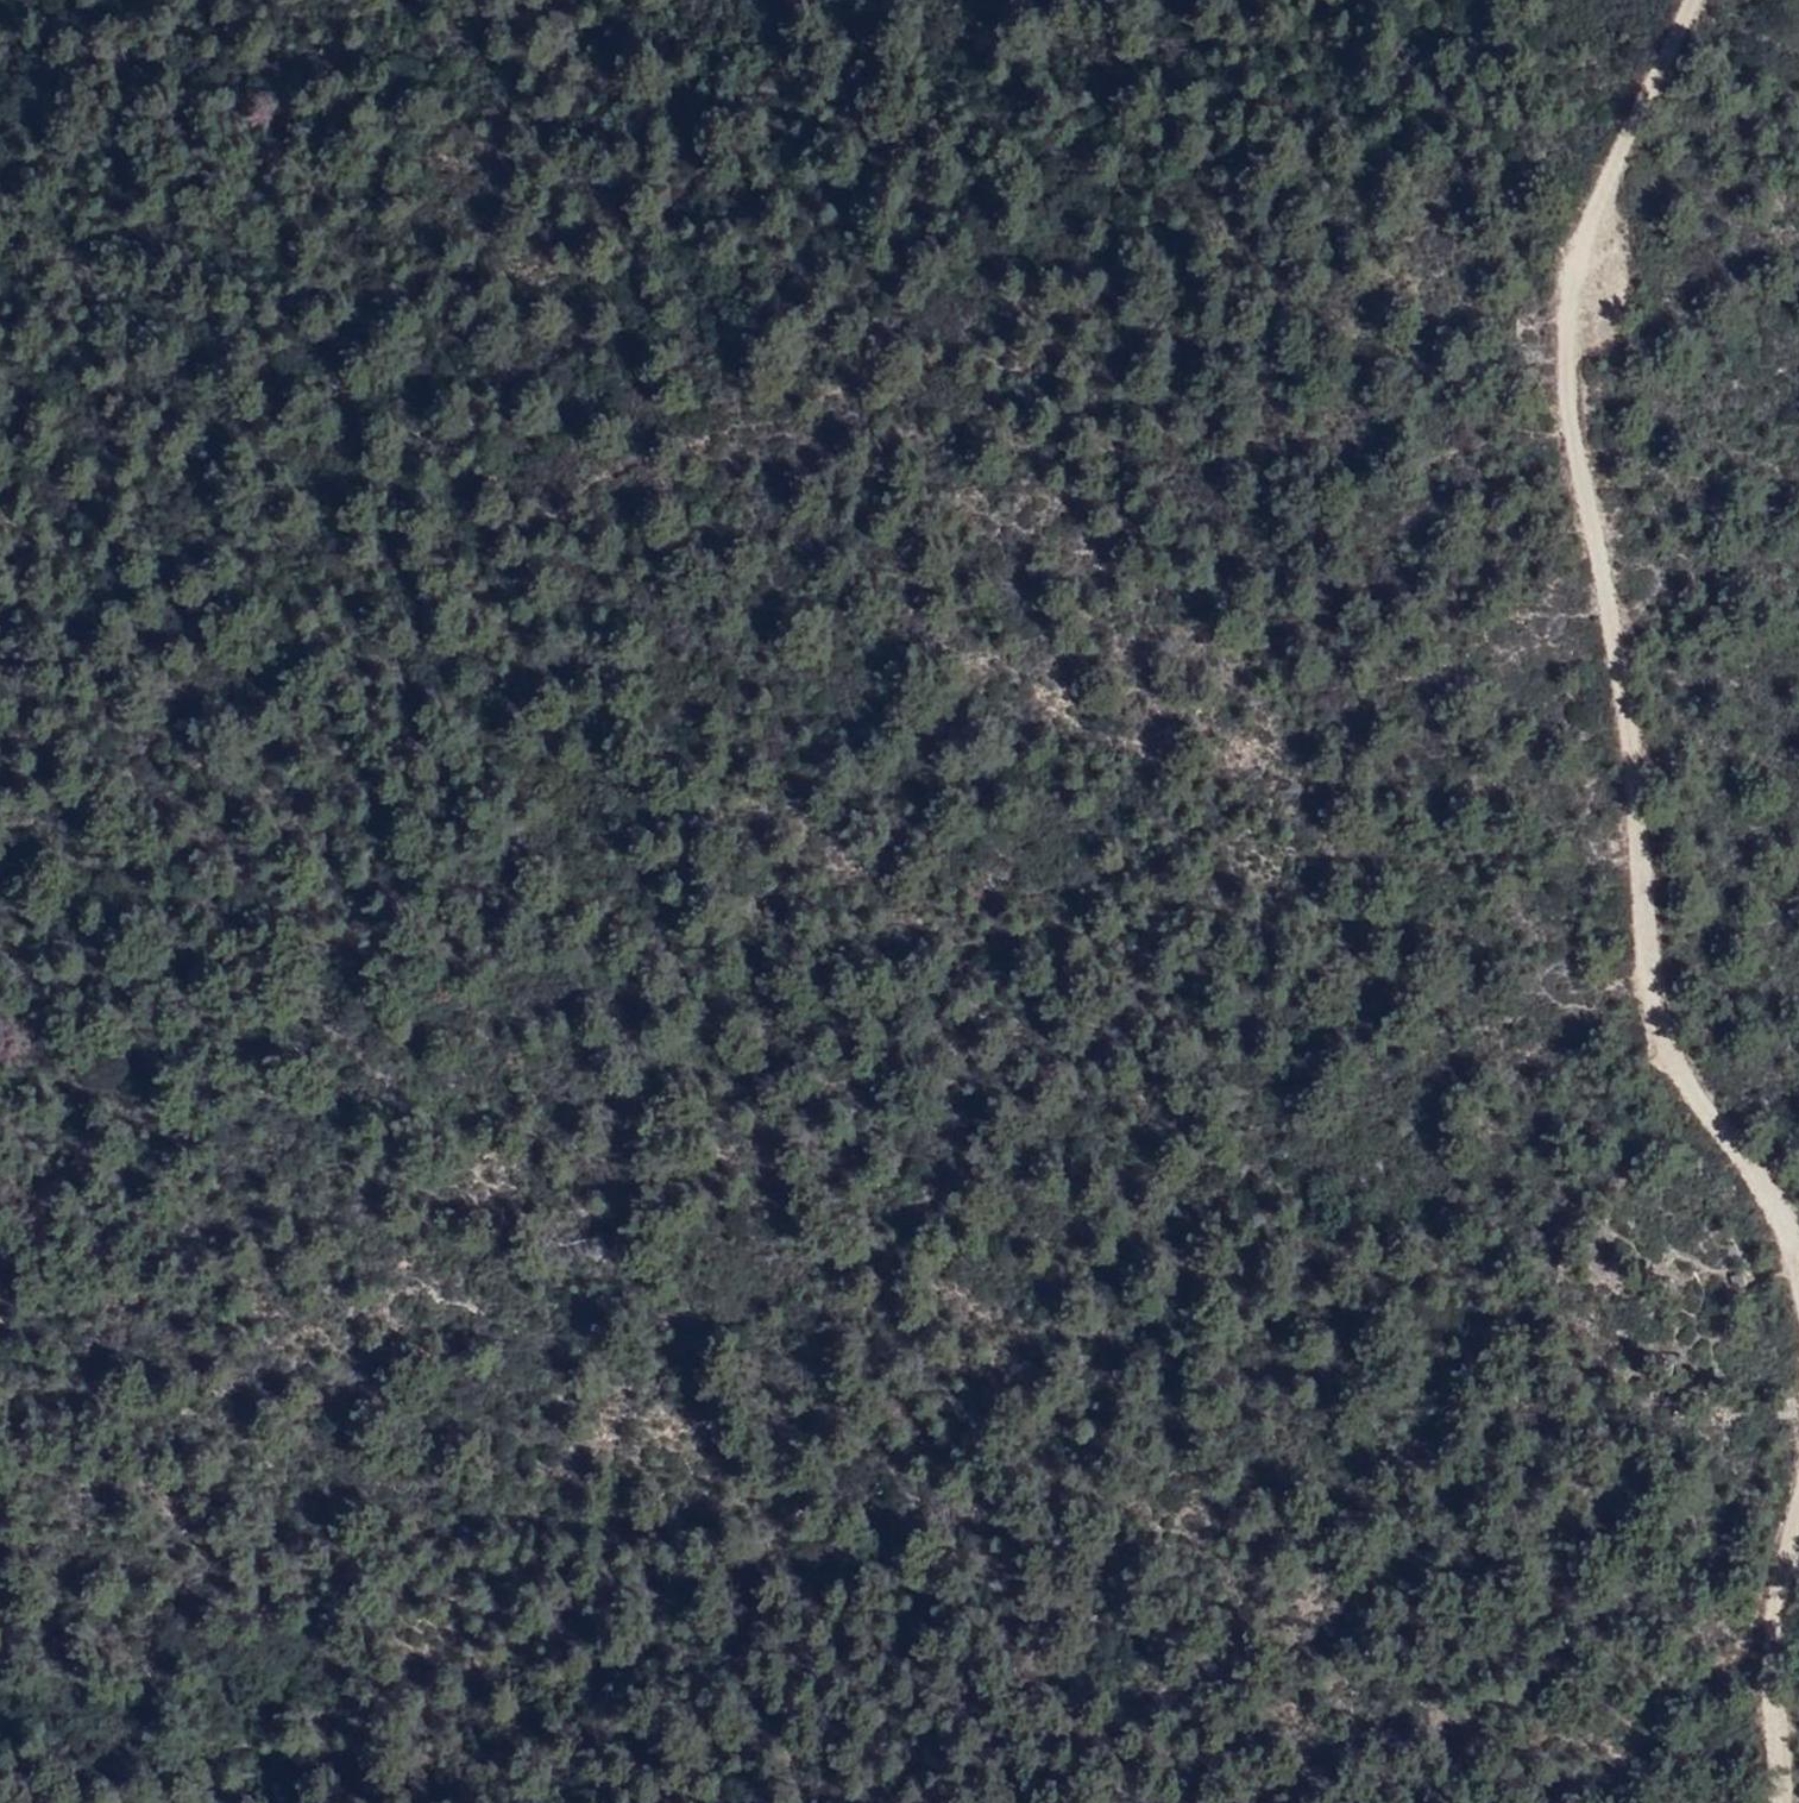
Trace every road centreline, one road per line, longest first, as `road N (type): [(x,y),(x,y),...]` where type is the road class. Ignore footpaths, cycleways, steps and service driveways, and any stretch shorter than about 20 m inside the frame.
road 1 (track): [(1692,0),(1574,247),(1564,346),(1576,472),(1619,631),(1643,804),(1649,972),(1670,1046),(1767,1211),(1798,1284)]
road 2 (track): [(1798,1503),(1769,1638),(1798,1747)]

